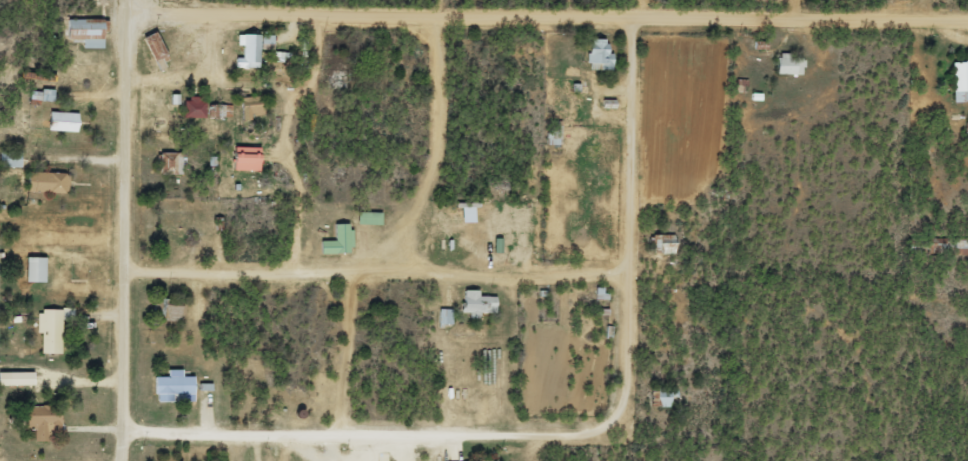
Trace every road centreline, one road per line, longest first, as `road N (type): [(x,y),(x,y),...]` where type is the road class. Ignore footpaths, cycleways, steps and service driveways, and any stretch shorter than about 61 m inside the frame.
road 1 (residential): [(140,431),(618,425),(663,345),(668,53)]
road 2 (residential): [(967,47),(543,58),(165,53)]
road 3 (residential): [(663,287),(155,287)]
road 4 (residential): [(132,460),(140,431),(140,312),(155,287),(160,204),(145,73),(165,53),(162,0)]
road 5 (residential): [(452,57),(443,204),(371,287)]
road 6 (residential): [(265,54),(267,92),(255,119),(185,128),(148,107)]

